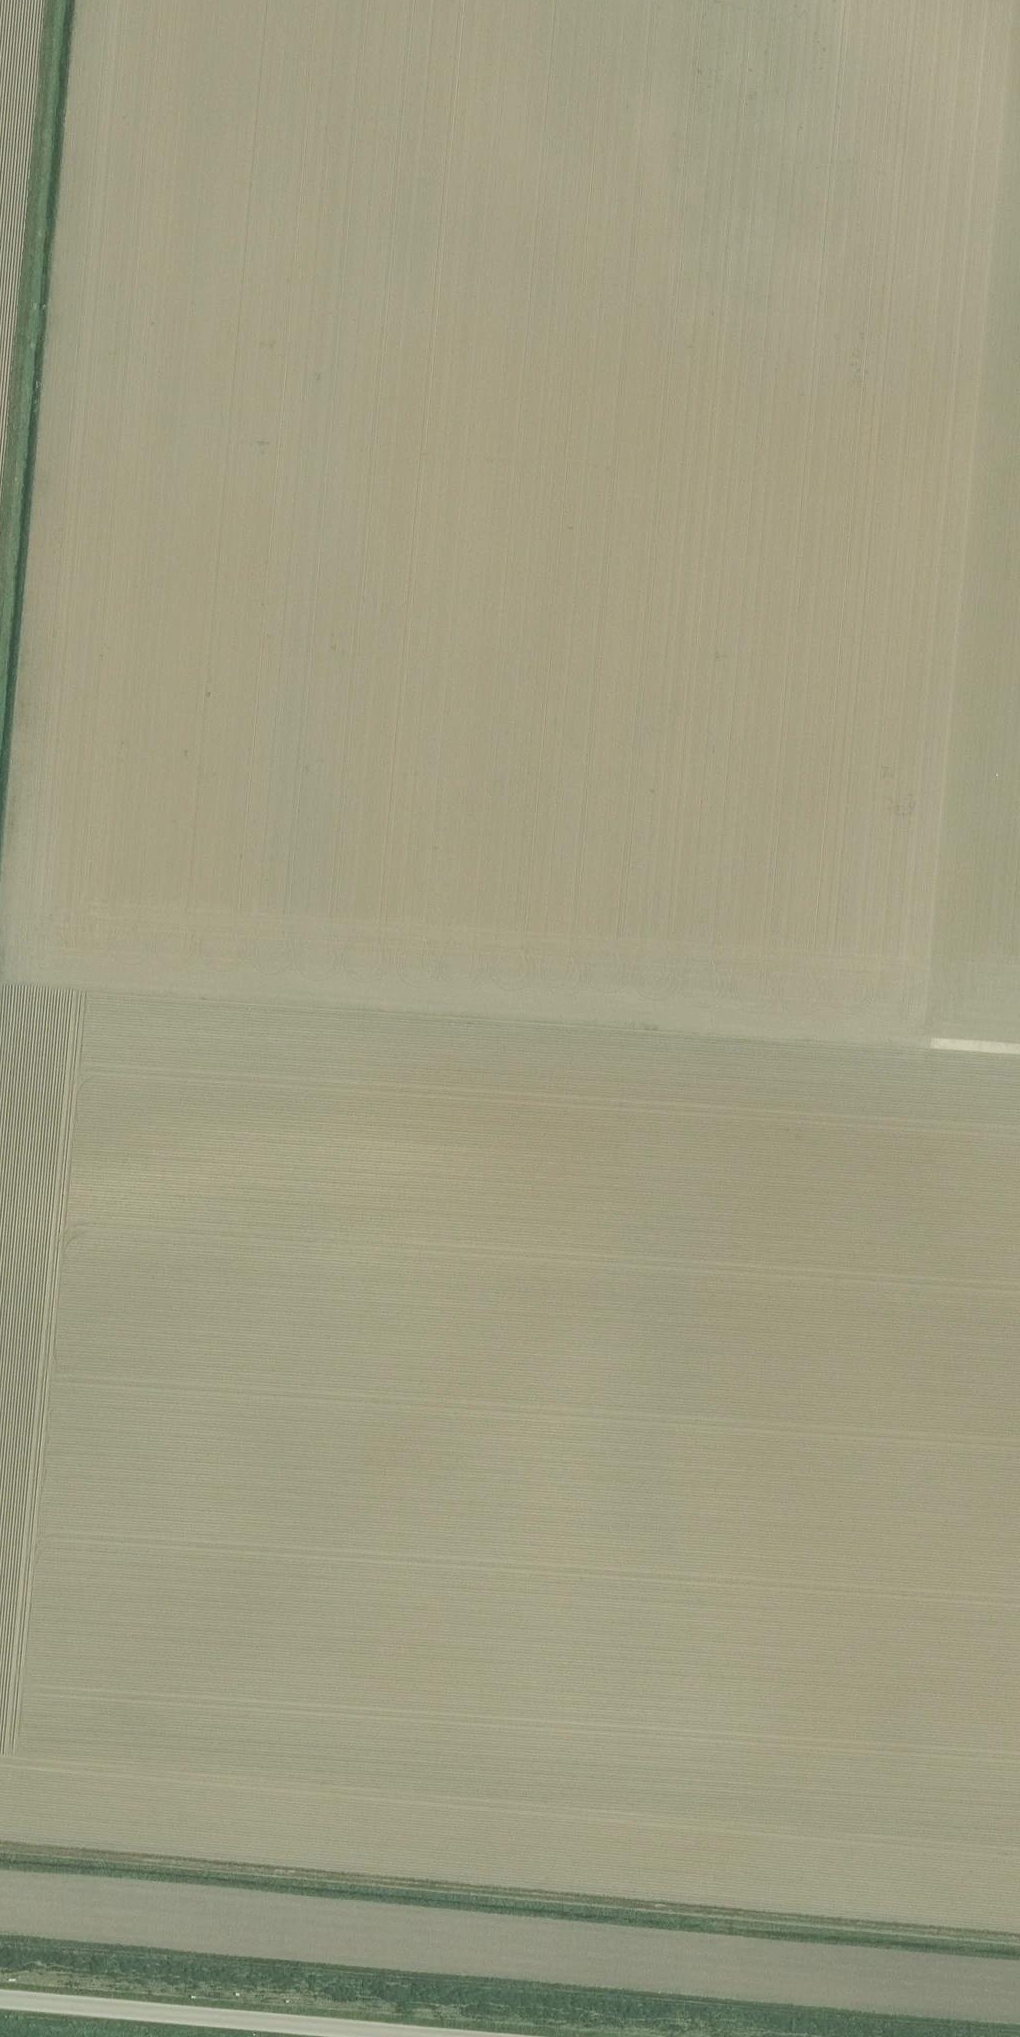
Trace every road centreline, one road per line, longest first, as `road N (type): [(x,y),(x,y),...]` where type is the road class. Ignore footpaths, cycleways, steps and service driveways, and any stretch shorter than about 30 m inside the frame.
road 1 (unclassified): [(348,2036),(0,1999)]

